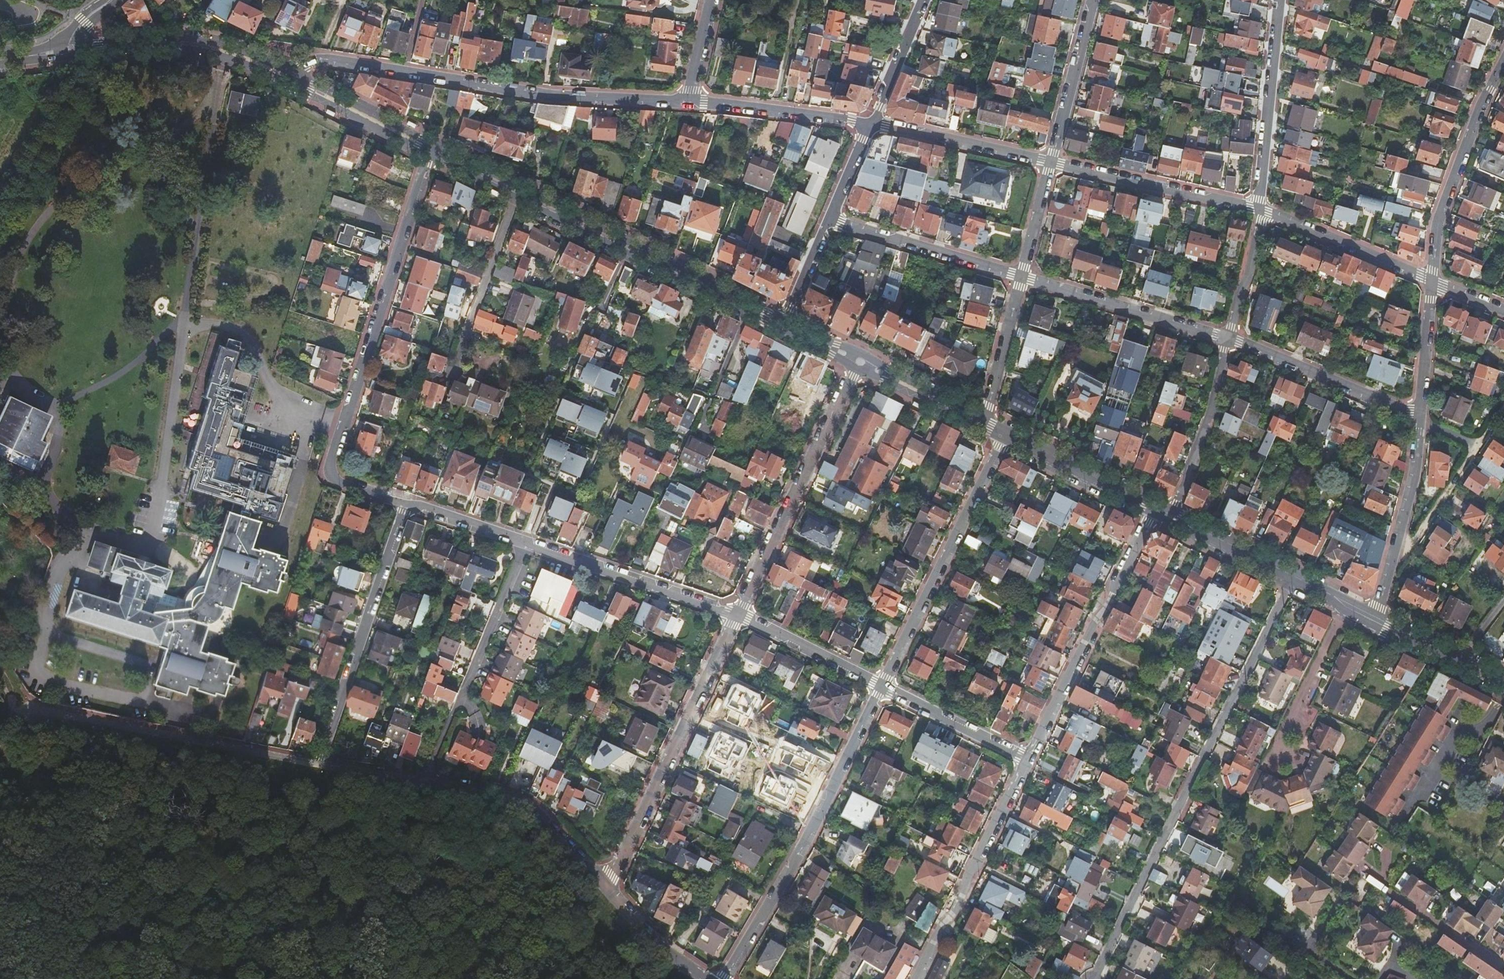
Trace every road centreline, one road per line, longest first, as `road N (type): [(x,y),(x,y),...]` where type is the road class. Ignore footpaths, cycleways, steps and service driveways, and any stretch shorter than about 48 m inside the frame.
road 1 (track): [(647,978),(602,940),(543,922),(497,879),(409,846),(265,812),(90,788),(0,745)]
road 2 (residential): [(1094,978),(1294,581)]
road 3 (residential): [(687,102),(562,96),(317,62),(265,74)]
road 4 (residential): [(406,504),(330,472),(431,152)]
road 5 (residential): [(882,686),(730,978)]
road 6 (residential): [(324,766),(518,799),(607,887)]
road 7 (residential): [(16,706),(324,766)]
road 8 (residential): [(607,887),(737,615)]
road 9 (residential): [(1154,509),(1028,759)]
road 10 (residential): [(857,365),(737,615)]
road 11 (residential): [(406,504),(324,766)]
road 12 (residential): [(882,686),(1003,440)]
road 13 (tertiary): [(517,195),(748,312)]
road 14 (residential): [(918,978),(1028,759)]
road 15 (residential): [(1432,282),(1437,224),(1503,70)]
road 16 (residential): [(737,615),(526,544)]
road 17 (residential): [(1262,211),(1051,162)]
road 18 (residential): [(1021,278),(1228,340)]
road 19 (residential): [(1262,211),(1277,0)]
road 20 (residential): [(1375,620),(1408,501),(1420,416)]
road 21 (residential): [(1228,340),(1420,416)]
road 22 (residential): [(827,222),(1021,278)]
road 23 (tertiary): [(69,47),(208,51),(265,74)]
road 24 (residential): [(872,124),(687,102)]
road 25 (residential): [(1169,516),(1228,340)]
road 26 (residential): [(1432,282),(1262,211)]
road 27 (tertiary): [(265,74),(431,152)]
road 28 (residential): [(1051,162),(872,124)]
road 29 (residential): [(458,358),(517,195)]
road 30 (residential): [(462,703),(526,544)]
road 31 (residential): [(1051,162),(1092,0)]
road 32 (tertiary): [(1003,440),(1154,509)]
road 33 (residential): [(1028,759),(882,686)]
road 34 (residential): [(882,686),(737,615)]
road 35 (residential): [(988,431),(1021,278)]
road 36 (residential): [(1280,747),(1346,606)]
road 37 (residential): [(1419,537),(1503,412)]
road 38 (tertiary): [(857,365),(988,431)]
road 39 (tertiary): [(1169,516),(1294,581)]
road 40 (residential): [(607,887),(669,951),(713,978)]
road 41 (residential): [(926,0),(872,124)]
road 42 (residential): [(1420,416),(1432,282)]
road 43 (residential): [(1228,340),(1262,211)]
road 44 (residential): [(526,544),(406,504)]

